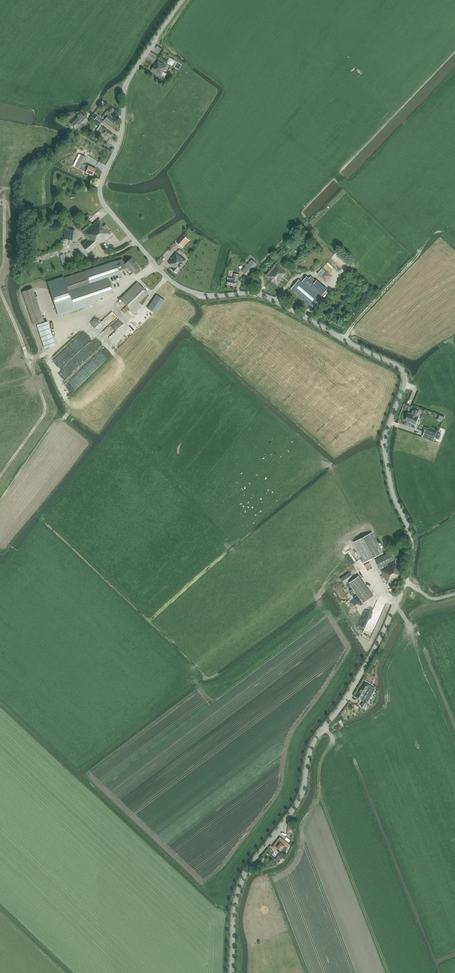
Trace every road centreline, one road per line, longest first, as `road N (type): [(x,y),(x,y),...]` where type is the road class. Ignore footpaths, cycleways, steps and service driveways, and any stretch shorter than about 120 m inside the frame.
road 1 (unclassified): [(231,972),(241,883),(299,802),(313,744),(351,691),(405,582),(412,541),(385,449),(405,380),(397,366),(264,296),(201,295),(178,286),(104,203),(127,83),(184,0)]
road 2 (track): [(0,294),(46,410),(0,476)]
road 3 (track): [(155,265),(121,286),(106,316),(29,361)]
road 4 (track): [(440,220),(429,243),(344,340)]

